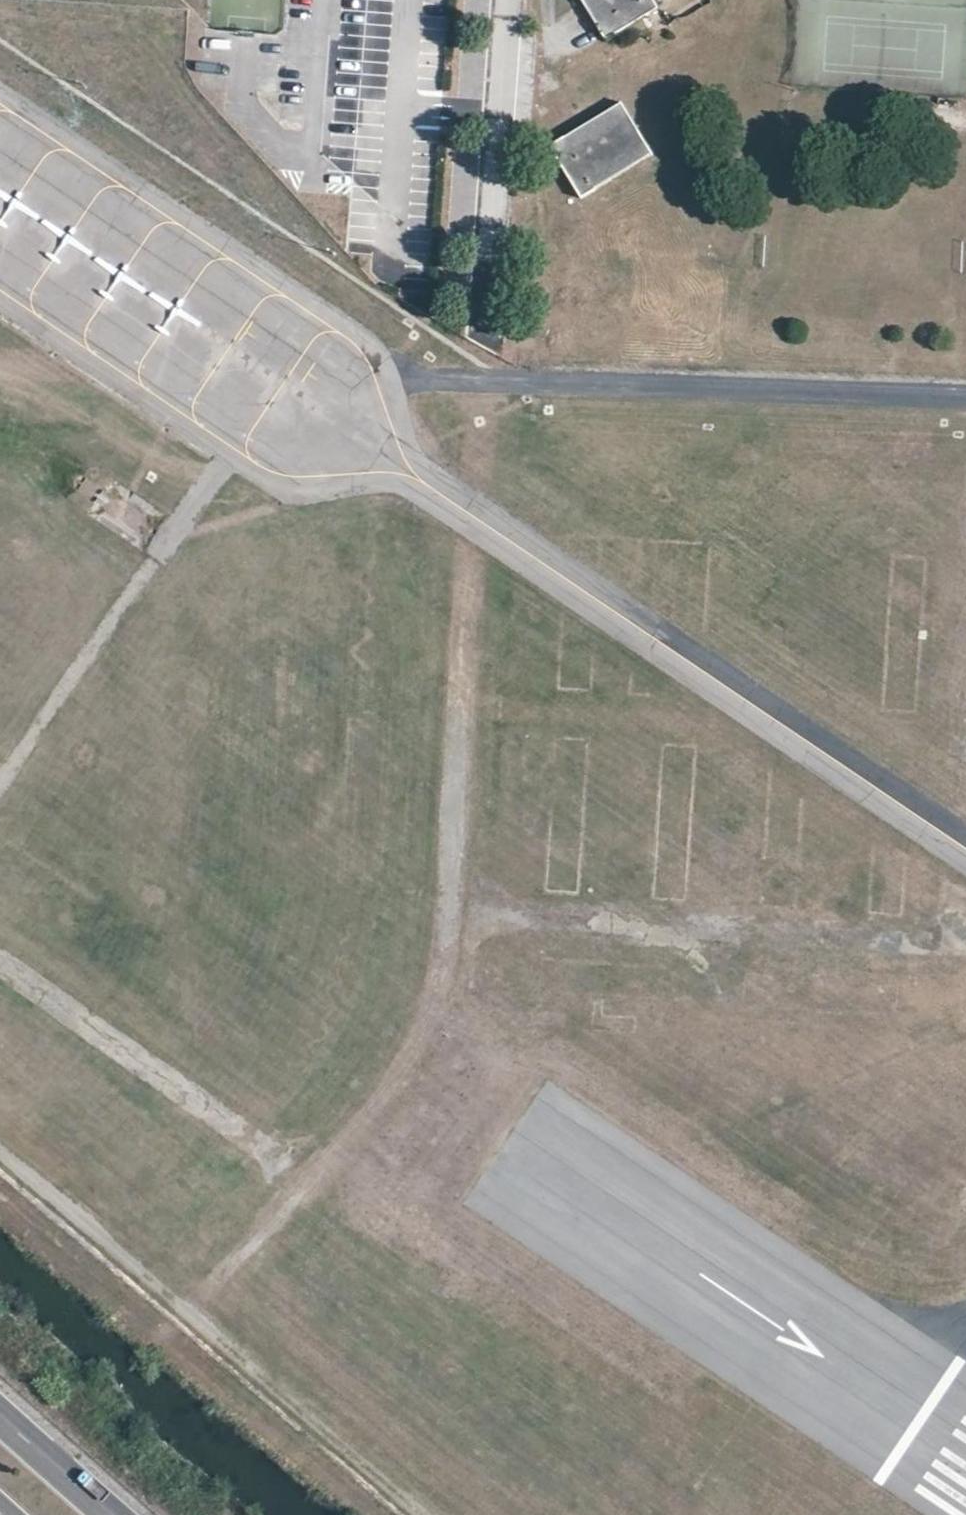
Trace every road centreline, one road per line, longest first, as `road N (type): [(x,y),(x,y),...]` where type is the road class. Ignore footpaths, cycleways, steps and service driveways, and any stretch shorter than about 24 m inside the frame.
road 1 (unclassified): [(492,225),(508,0)]
road 2 (trunk): [(112,1514),(0,1417)]

